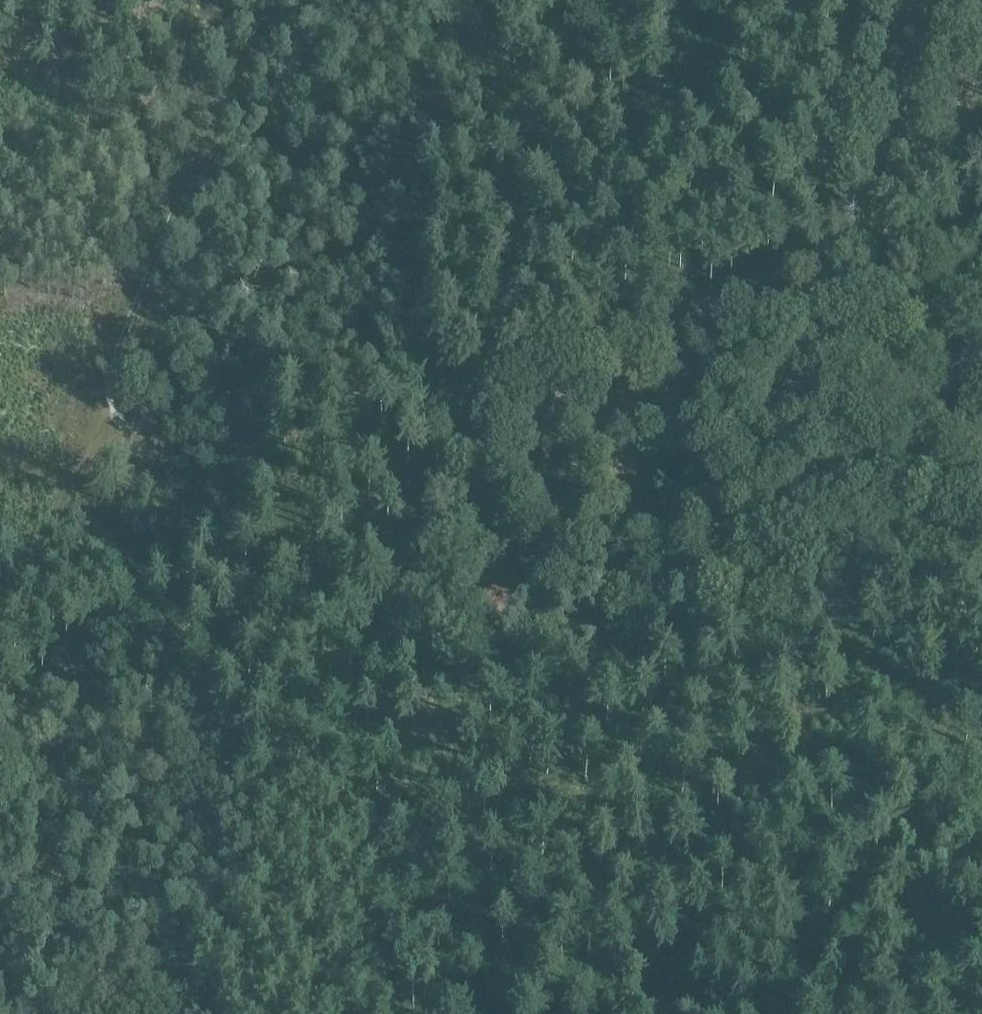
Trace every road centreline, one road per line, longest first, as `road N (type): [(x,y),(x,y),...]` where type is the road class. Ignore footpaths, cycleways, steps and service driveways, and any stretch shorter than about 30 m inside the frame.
road 1 (track): [(70,492),(265,386),(407,399),(492,387),(981,216)]
road 2 (track): [(282,0),(201,113),(162,200),(70,492),(50,545),(0,630)]

